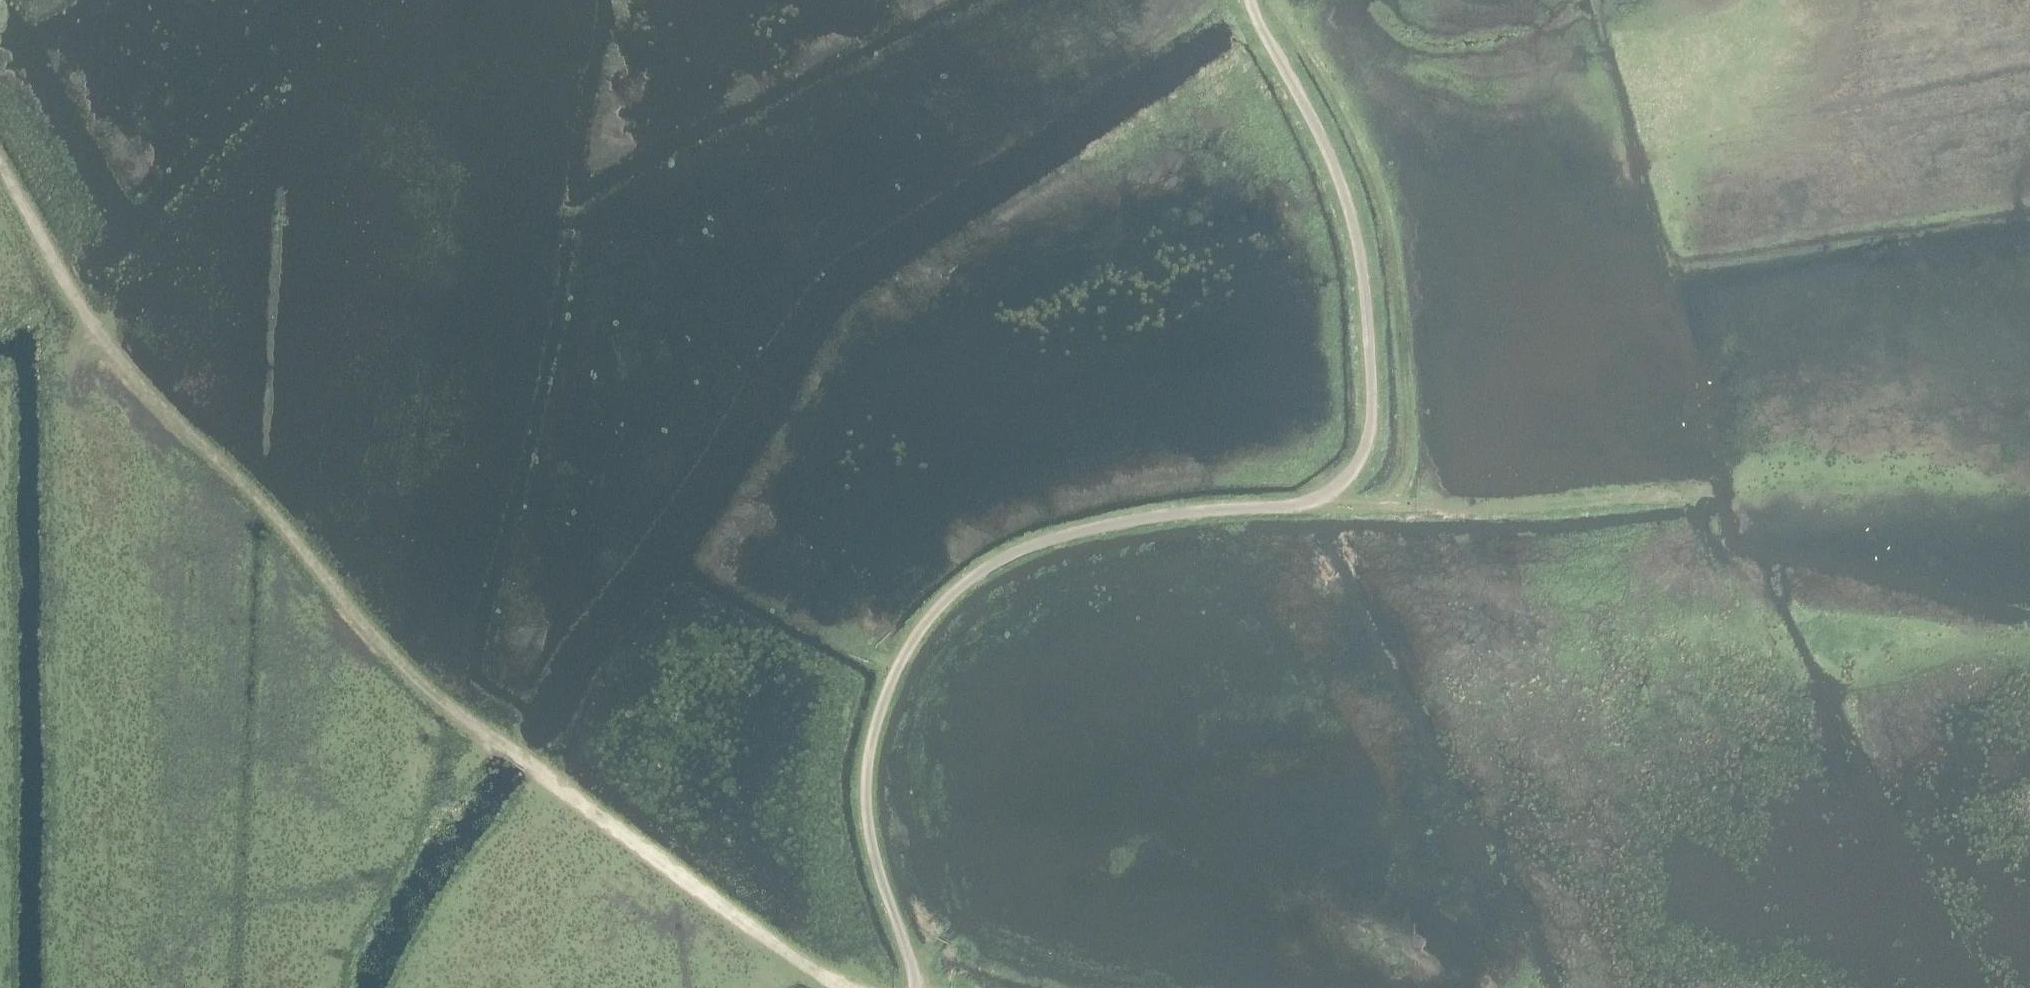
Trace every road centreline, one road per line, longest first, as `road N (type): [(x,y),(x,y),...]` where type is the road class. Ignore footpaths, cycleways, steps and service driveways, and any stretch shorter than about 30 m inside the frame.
road 1 (track): [(916,987),(873,851),(865,777),(884,691),(905,645),(939,603),(979,572),(1081,530),(1186,510),(1306,502),(1353,470),(1368,446),(1370,352),(1350,219),(1323,142),(1249,0)]
road 2 (track): [(0,162),(97,332),(286,531),(362,626),(540,776),(775,946),(859,987)]

